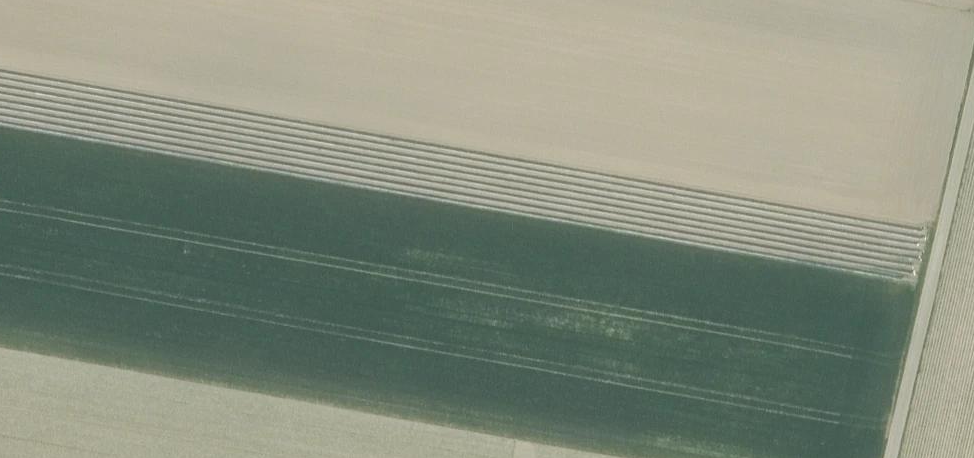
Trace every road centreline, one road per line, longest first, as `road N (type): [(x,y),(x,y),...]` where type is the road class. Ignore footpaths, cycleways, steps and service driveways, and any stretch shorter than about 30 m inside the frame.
road 1 (track): [(906,457),(973,158)]

